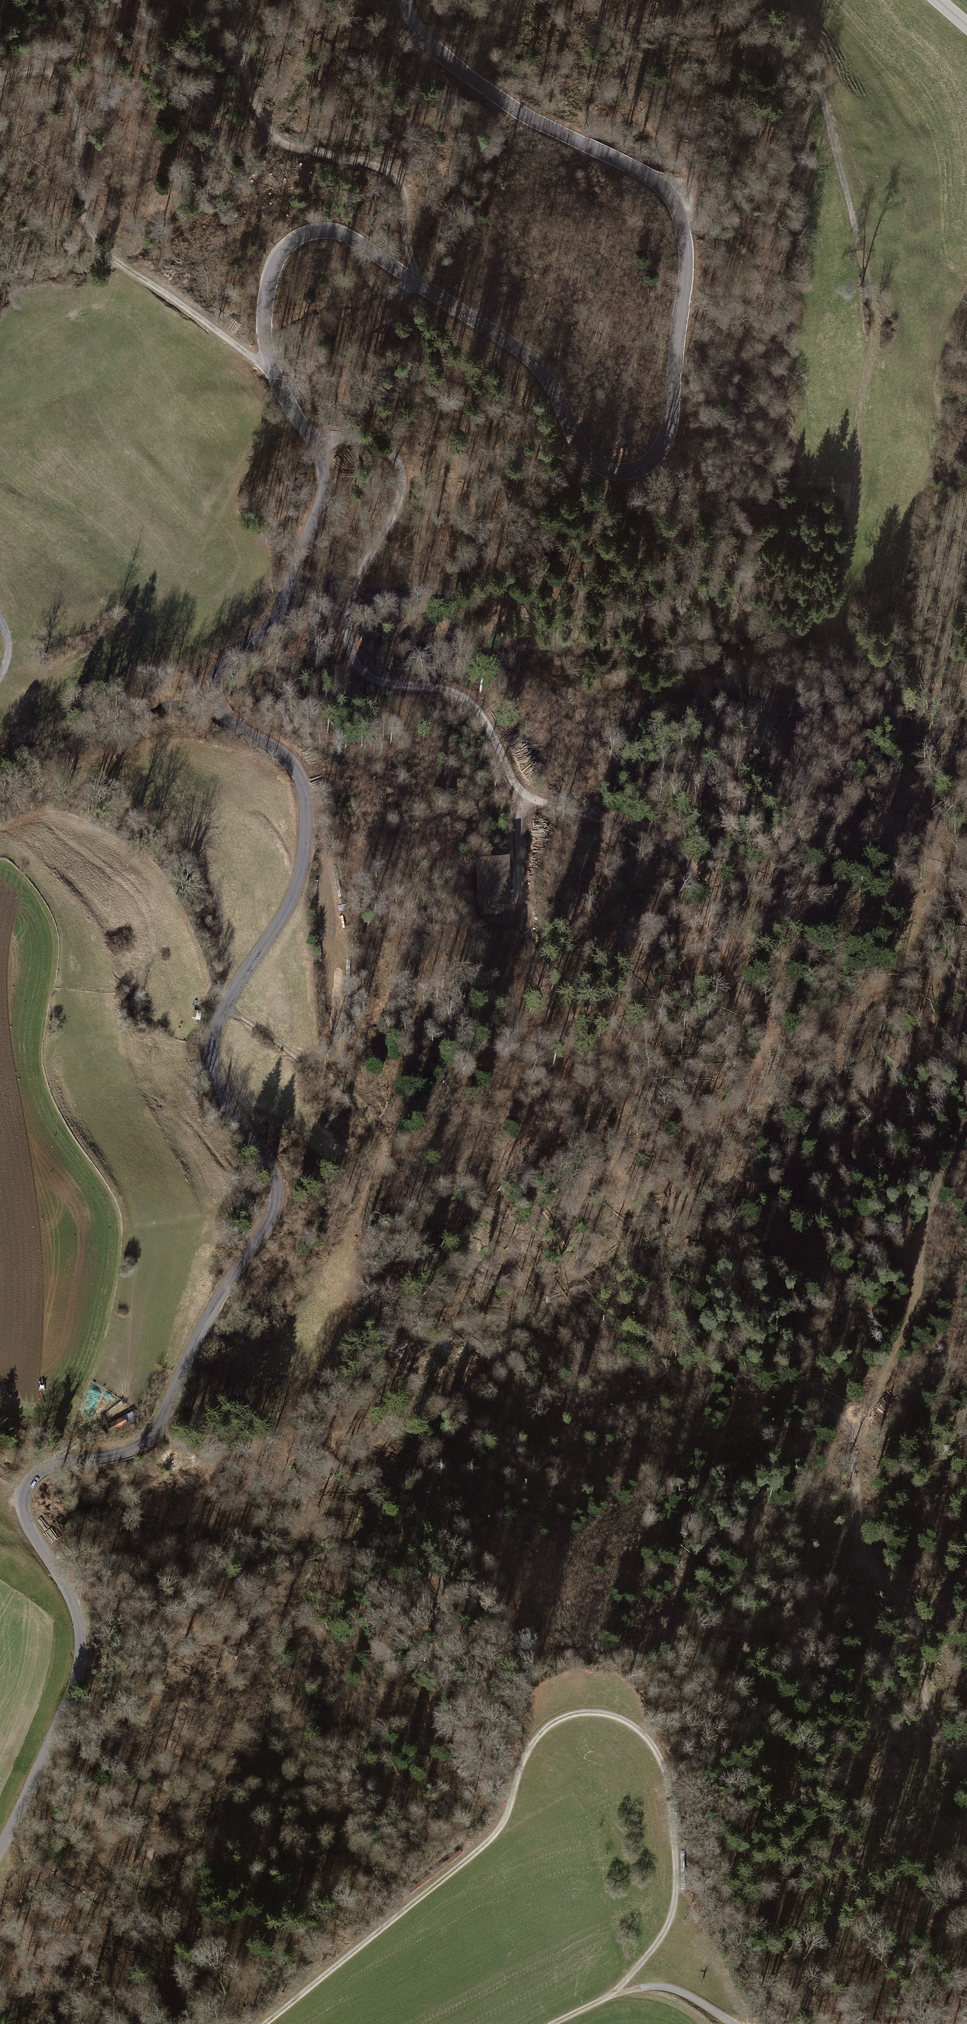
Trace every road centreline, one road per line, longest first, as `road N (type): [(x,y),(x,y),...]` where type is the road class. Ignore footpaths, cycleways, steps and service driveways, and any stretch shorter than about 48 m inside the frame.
road 1 (tertiary): [(404,0),(409,21),(448,63),(506,104),(652,181),(673,202),(687,258),(666,450),(634,473),(598,463),(533,358),(361,242),(319,231),(281,255),(267,293),(271,355),(325,471),(320,503),(286,598),(268,626),(217,671),(209,697),(217,715),(287,761),(305,796),(299,874),(226,1005),(212,1050),(219,1089),(270,1162),(279,1196),(266,1233),(209,1317),(145,1444),(49,1467),(23,1494),(27,1524),(78,1618),(81,1646),(40,1772),(0,1855)]
road 2 (track): [(312,441),(381,445),(401,465),(400,500),(365,570),(350,625),(359,666),(377,681),(453,690),(477,708),(516,796),(657,835),(685,863),(772,1045),(751,1087),(701,1149)]
road 3 (track): [(787,0),(865,262),(873,354),(858,411),(849,547),(833,618),(883,679),(905,723),(936,842)]
road 4 (track): [(516,796),(533,963),(568,1106),(522,1171),(504,1162),(519,1110),(502,1099),(434,1146),(383,1147)]
road 5 (track): [(557,2023),(613,1997),(669,1924),(678,1852),(671,1794),(636,1731),(584,1716),(541,1736),(516,1791)]
road 6 (track): [(418,284),(402,181),(381,166),(275,143),(258,117),(228,0)]
road 7 (track): [(966,1767),(935,1730),(915,1626),(860,1544),(851,1506),(860,1419)]
road 8 (track): [(516,1791),(499,1833),(267,2023)]
road 9 (track): [(226,1005),(362,1105),(383,1147),(343,1248)]
road 10 (track): [(860,1419),(906,1336),(927,1211),(966,1139)]
road 11 (track): [(0,87),(34,68),(65,82),(80,193),(111,257)]
road 12 (track): [(701,2023),(661,2000),(613,1997),(657,1986),(731,2023)]
road 13 (track): [(271,355),(254,359),(111,257)]

